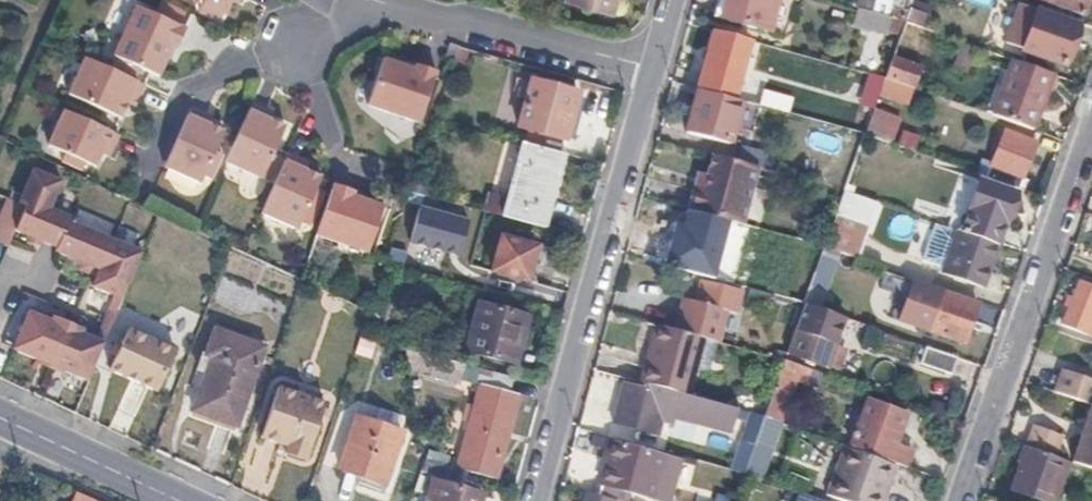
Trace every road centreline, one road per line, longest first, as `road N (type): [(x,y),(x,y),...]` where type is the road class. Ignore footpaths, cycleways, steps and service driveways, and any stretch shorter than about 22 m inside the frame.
road 1 (residential): [(648,78),(532,500)]
road 2 (residential): [(959,500),(1091,118)]
road 3 (residential): [(364,0),(648,78)]
road 4 (tertiary): [(0,418),(184,500)]
road 5 (residential): [(295,43),(179,89),(155,145)]
road 6 (residential): [(295,43),(339,156)]

